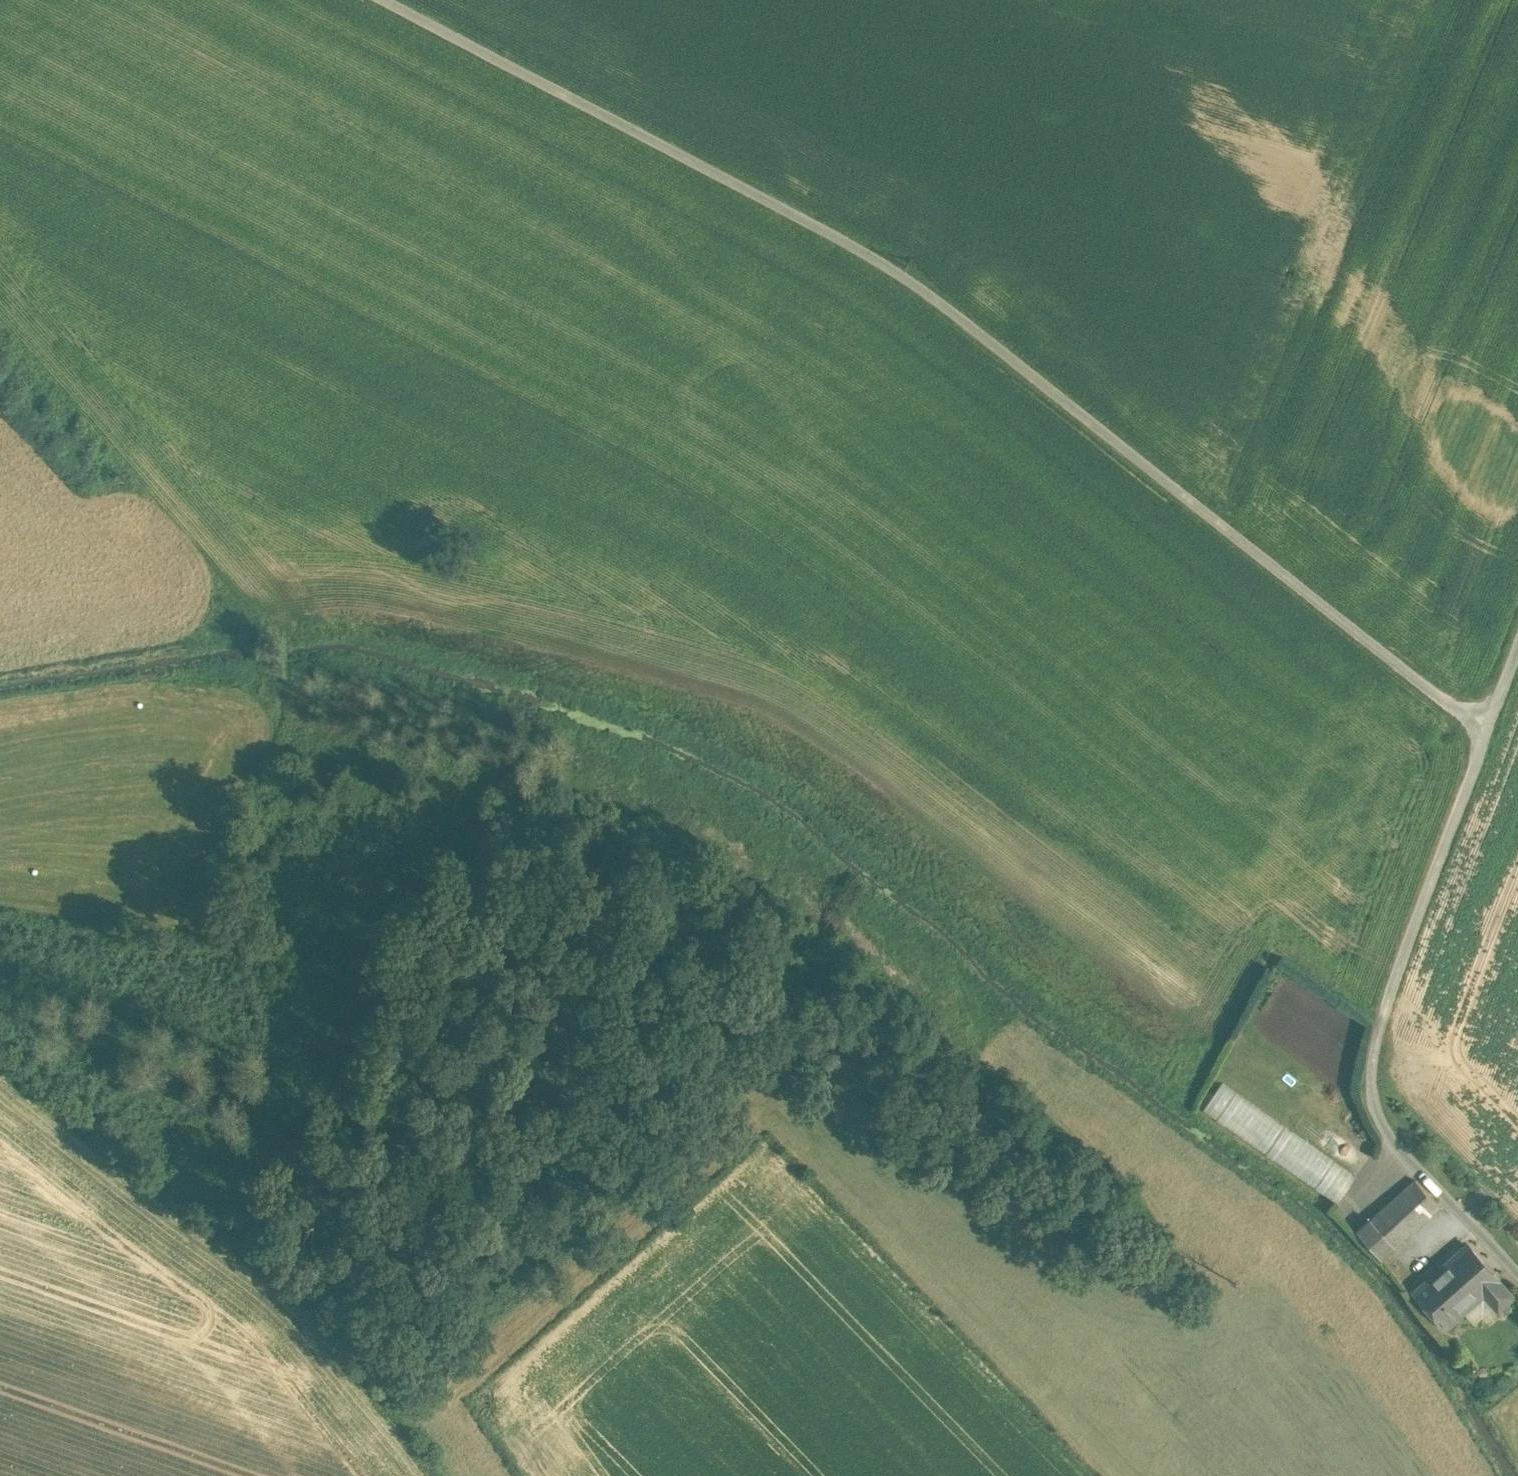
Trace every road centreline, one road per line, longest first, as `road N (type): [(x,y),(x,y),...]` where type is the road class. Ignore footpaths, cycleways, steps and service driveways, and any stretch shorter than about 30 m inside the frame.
road 1 (unclassified): [(1484,724),(929,275),(396,0)]
road 2 (unclassified): [(1517,1272),(1391,1139),(1375,1094),(1384,992),(1484,724)]

